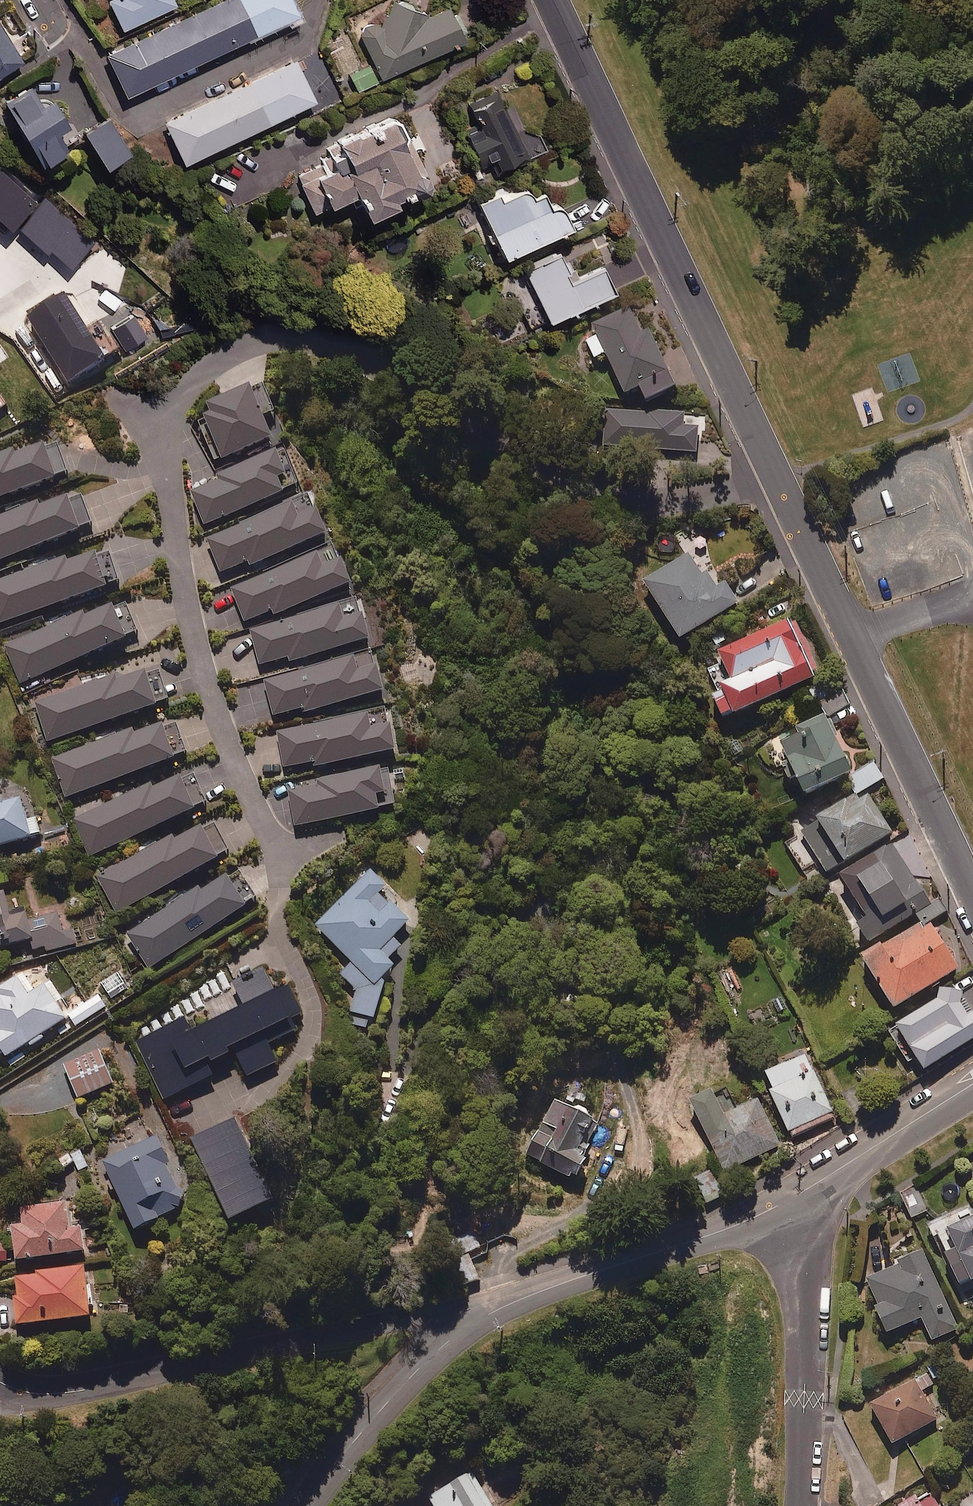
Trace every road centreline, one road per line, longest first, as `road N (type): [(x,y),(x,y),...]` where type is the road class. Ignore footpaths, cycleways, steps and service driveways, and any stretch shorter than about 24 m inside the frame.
road 1 (residential): [(779,480),(657,504),(531,489),(391,385),(323,348),(241,340),(178,370),(142,438),(159,555),(193,685),(272,856)]
road 2 (tertiary): [(779,480),(545,0)]
road 3 (residential): [(461,1332),(399,1316),(84,1387),(49,1393),(0,1381)]
road 4 (tertiary): [(972,897),(779,480)]
road 5 (residential): [(461,1332),(540,1292),(803,1193)]
road 6 (residential): [(803,1193),(812,1244),(800,1505)]
road 7 (residential): [(306,1505),(387,1403),(461,1332)]
road 8 (residential): [(803,1193),(972,1083)]

